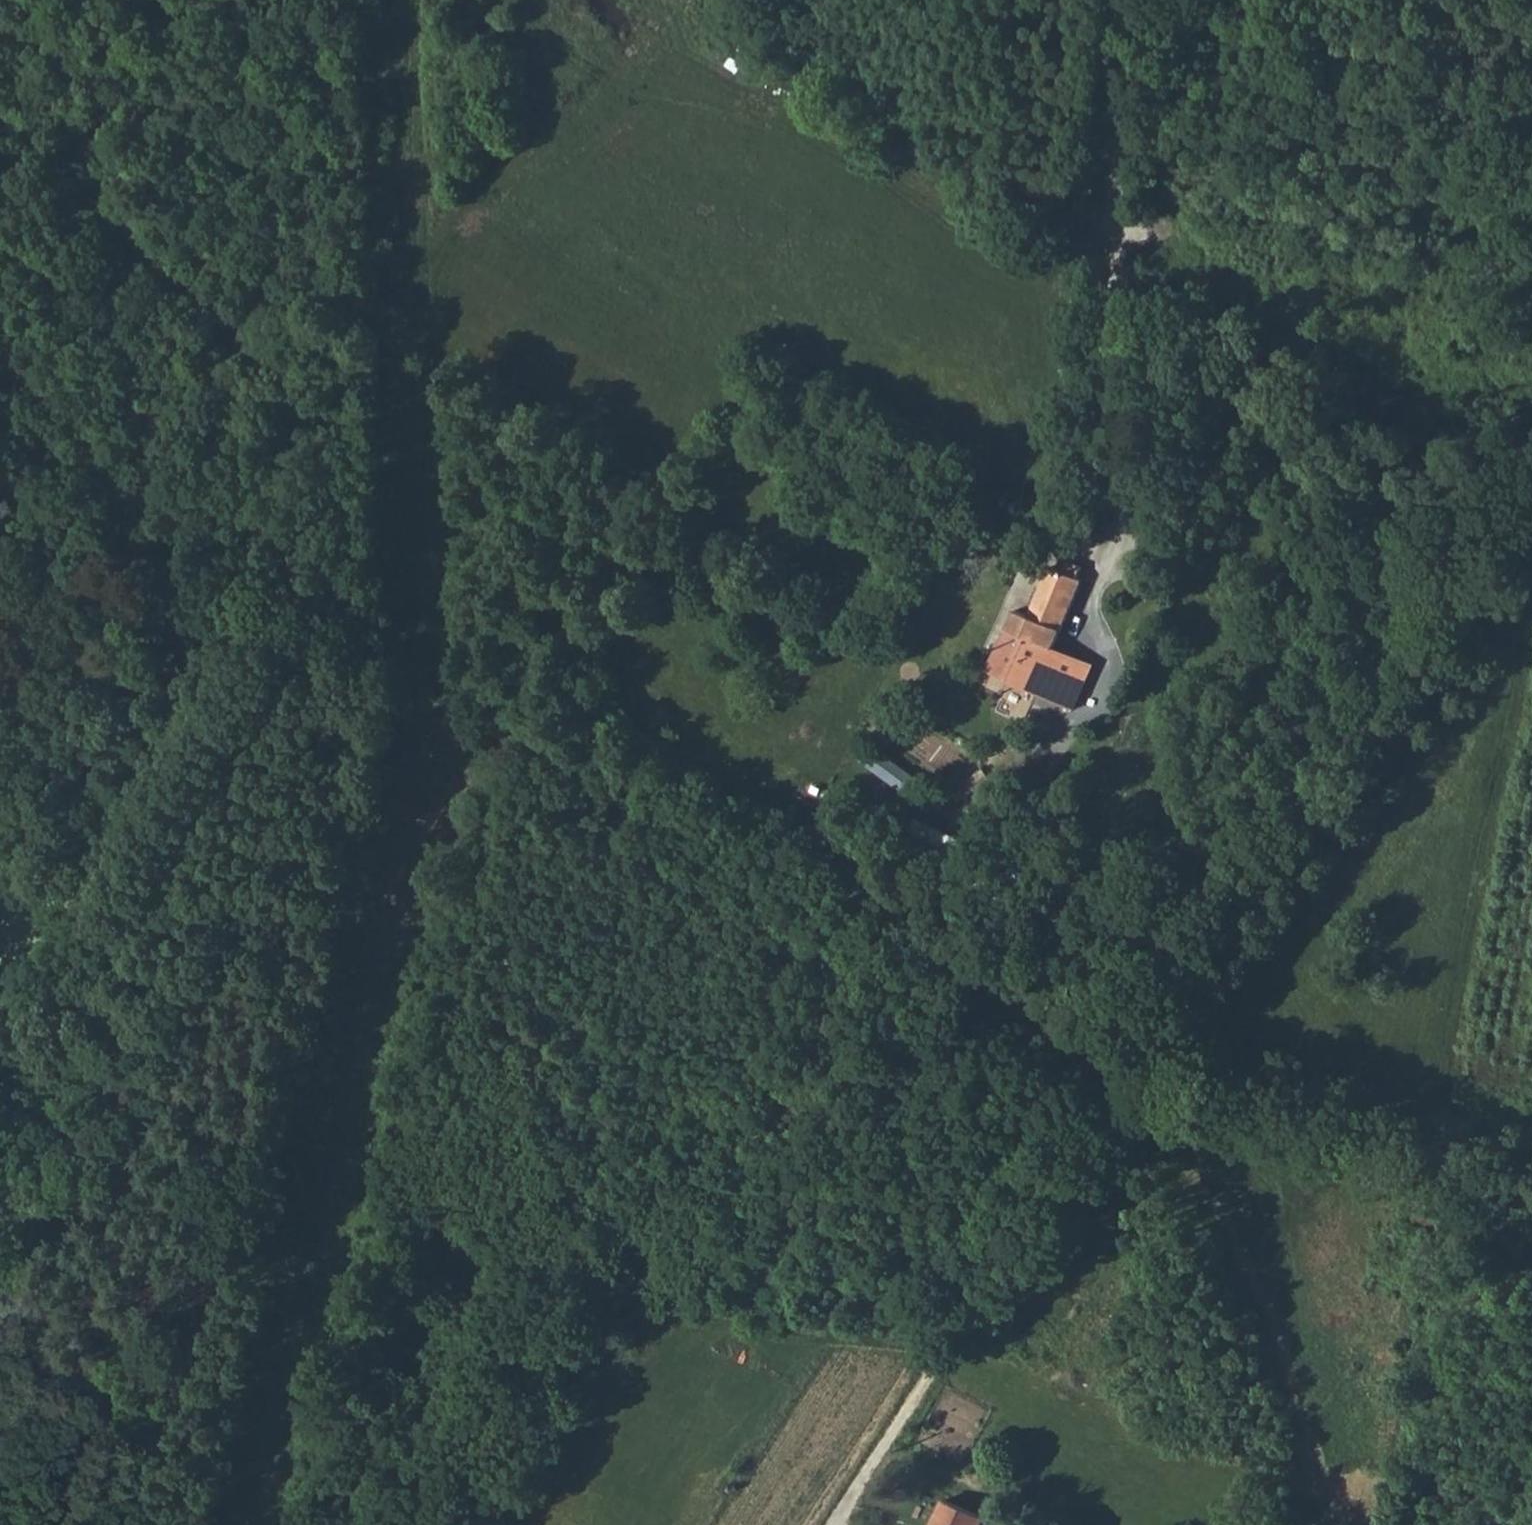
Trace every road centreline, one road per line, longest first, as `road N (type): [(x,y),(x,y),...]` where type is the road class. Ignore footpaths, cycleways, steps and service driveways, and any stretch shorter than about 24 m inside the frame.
road 1 (unclassified): [(1130,0),(1115,88),(1102,354),(1120,566),(1099,694)]
road 2 (residential): [(835,1524),(916,1392)]

